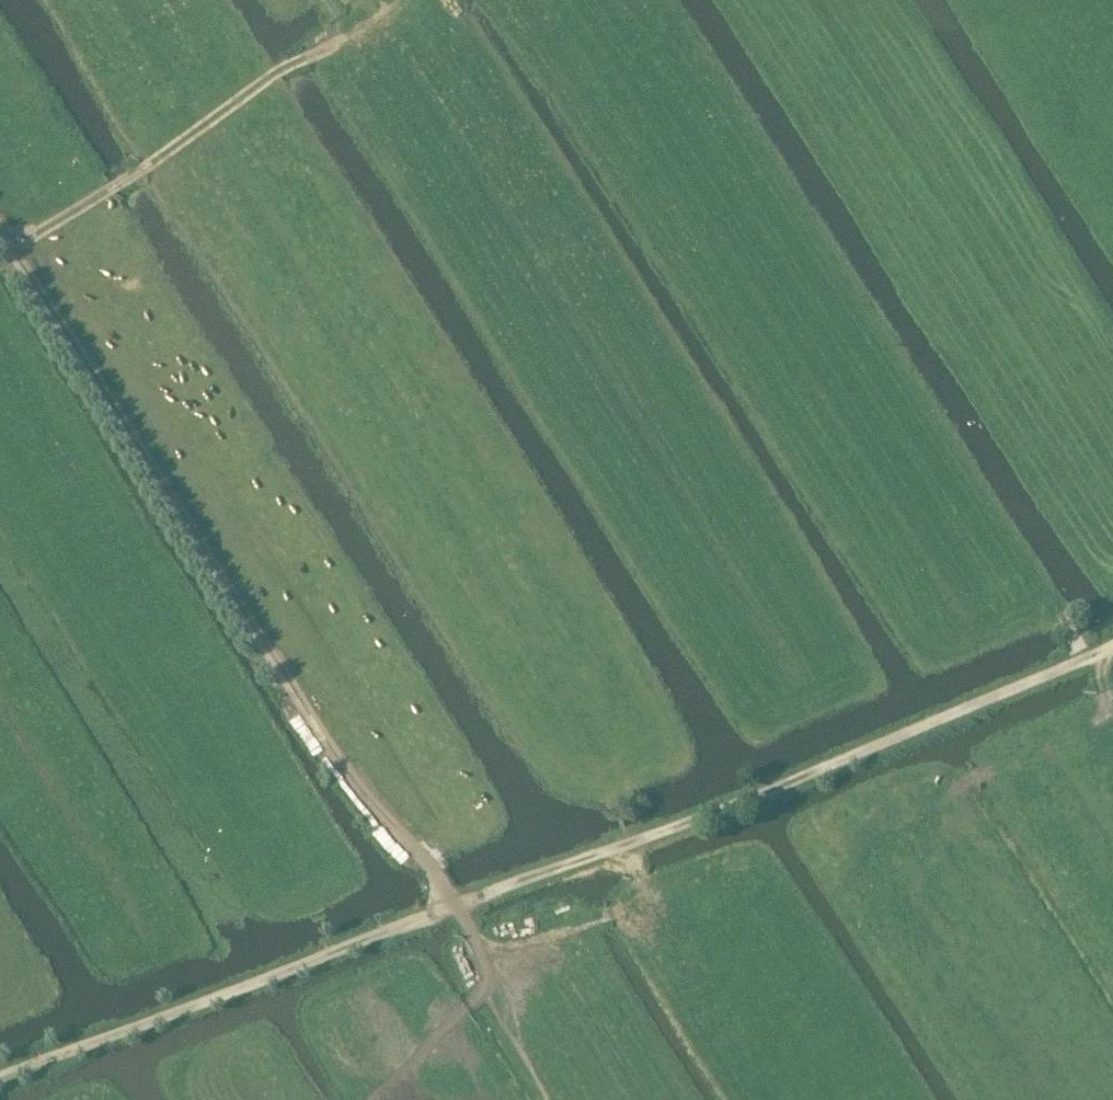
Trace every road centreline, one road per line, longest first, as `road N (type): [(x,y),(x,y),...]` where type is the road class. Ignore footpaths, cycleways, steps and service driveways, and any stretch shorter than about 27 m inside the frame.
road 1 (track): [(456,907),(427,863),(367,801),(0,231)]
road 2 (track): [(1084,657),(643,0)]
road 3 (track): [(456,907),(676,836),(1112,644)]
road 4 (track): [(0,1080),(456,907)]

